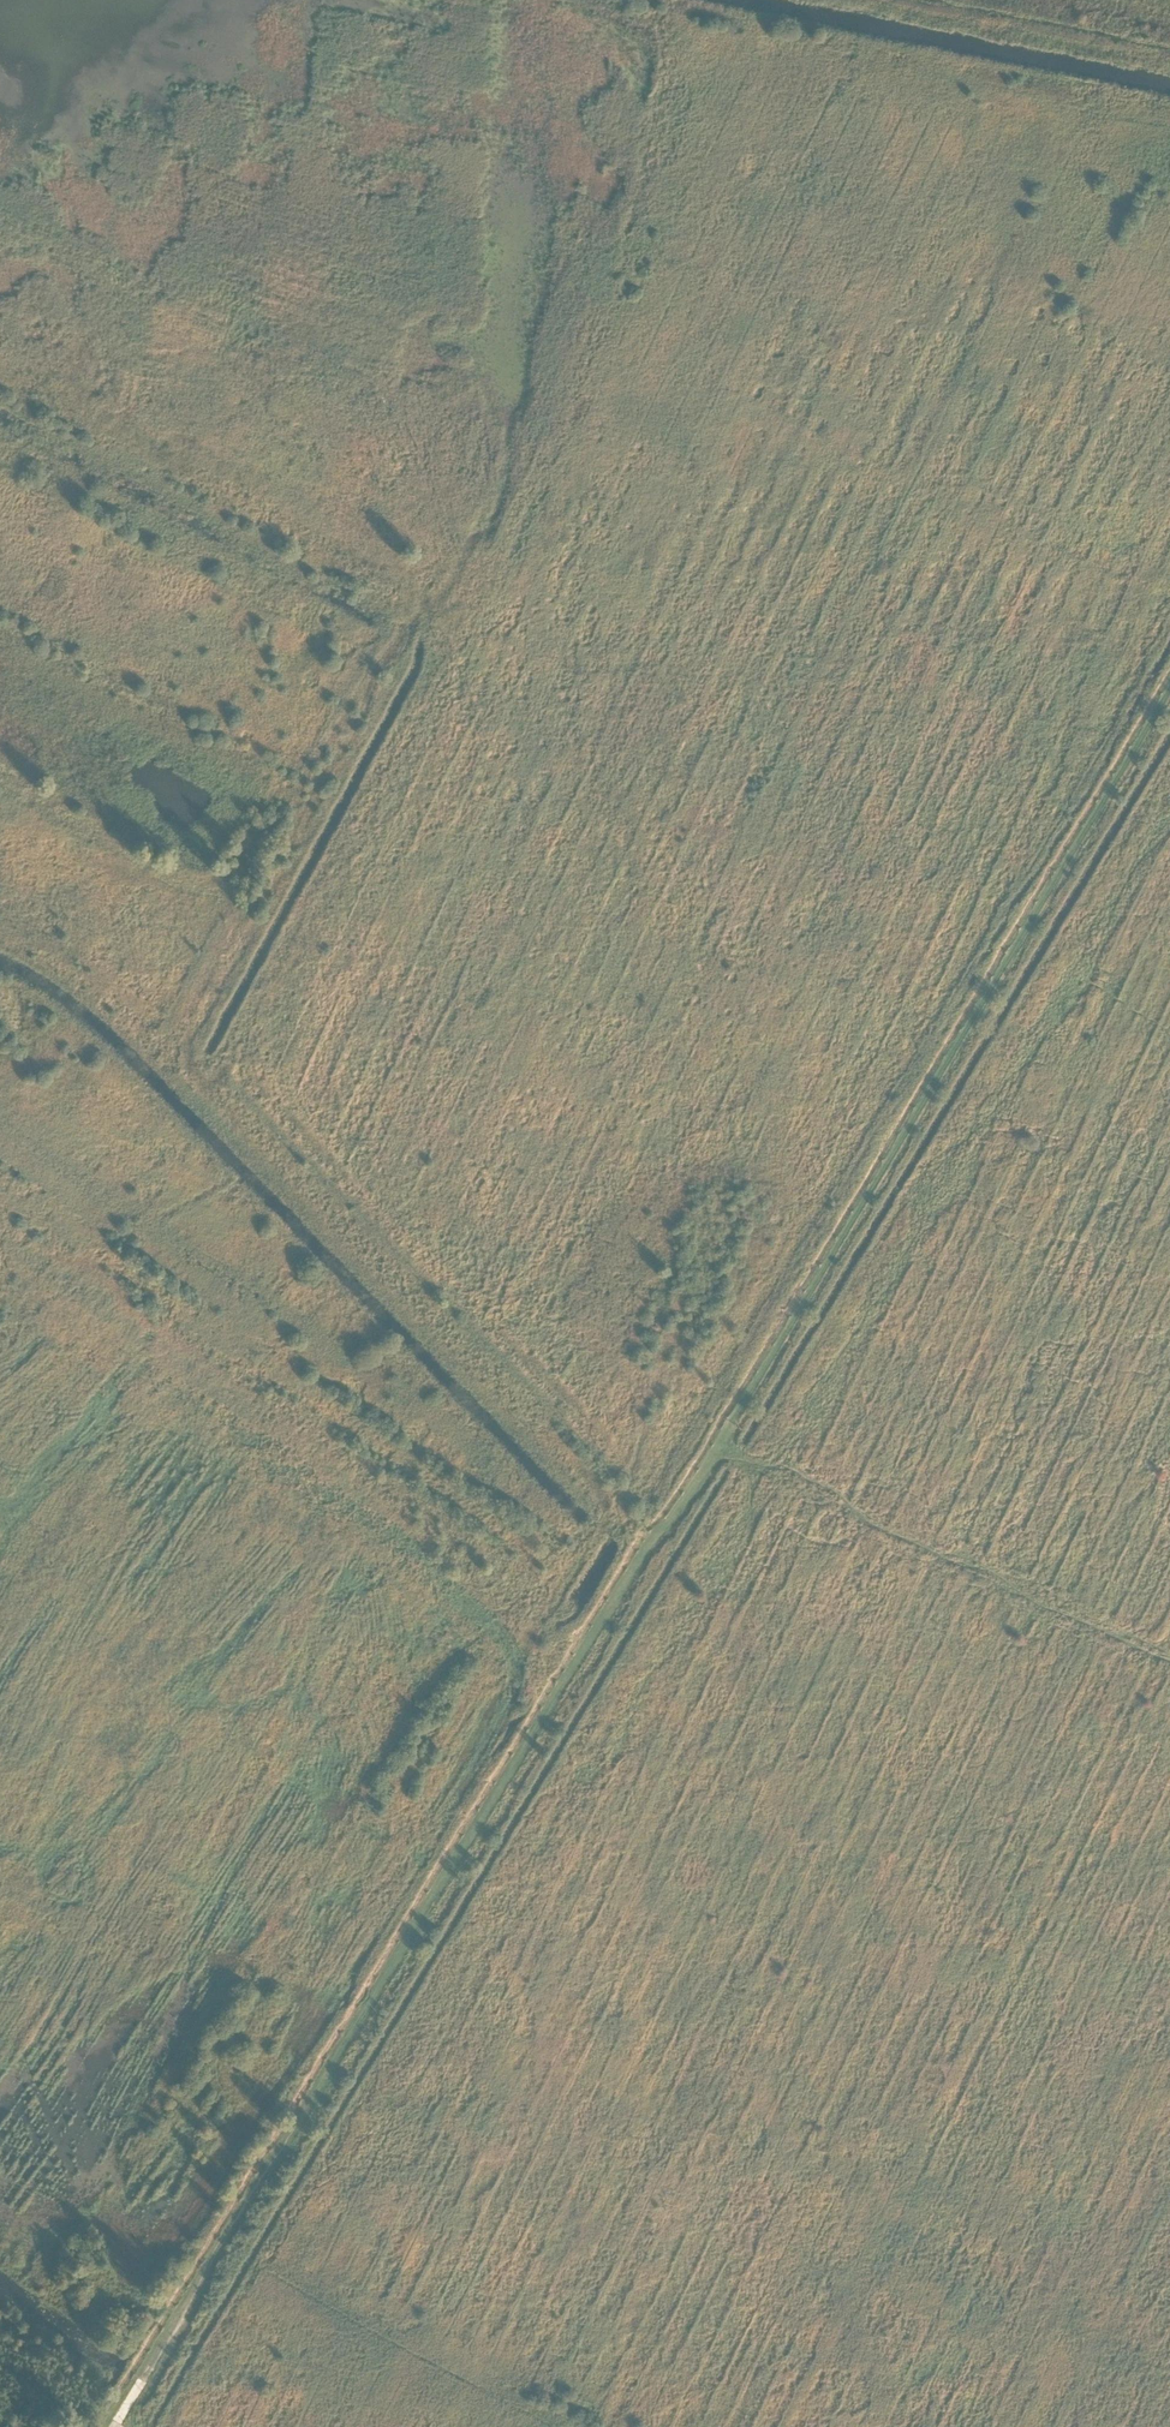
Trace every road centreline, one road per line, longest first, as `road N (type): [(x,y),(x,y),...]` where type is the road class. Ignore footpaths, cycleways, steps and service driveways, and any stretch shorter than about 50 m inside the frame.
road 1 (track): [(117,2426),(1169,685)]

